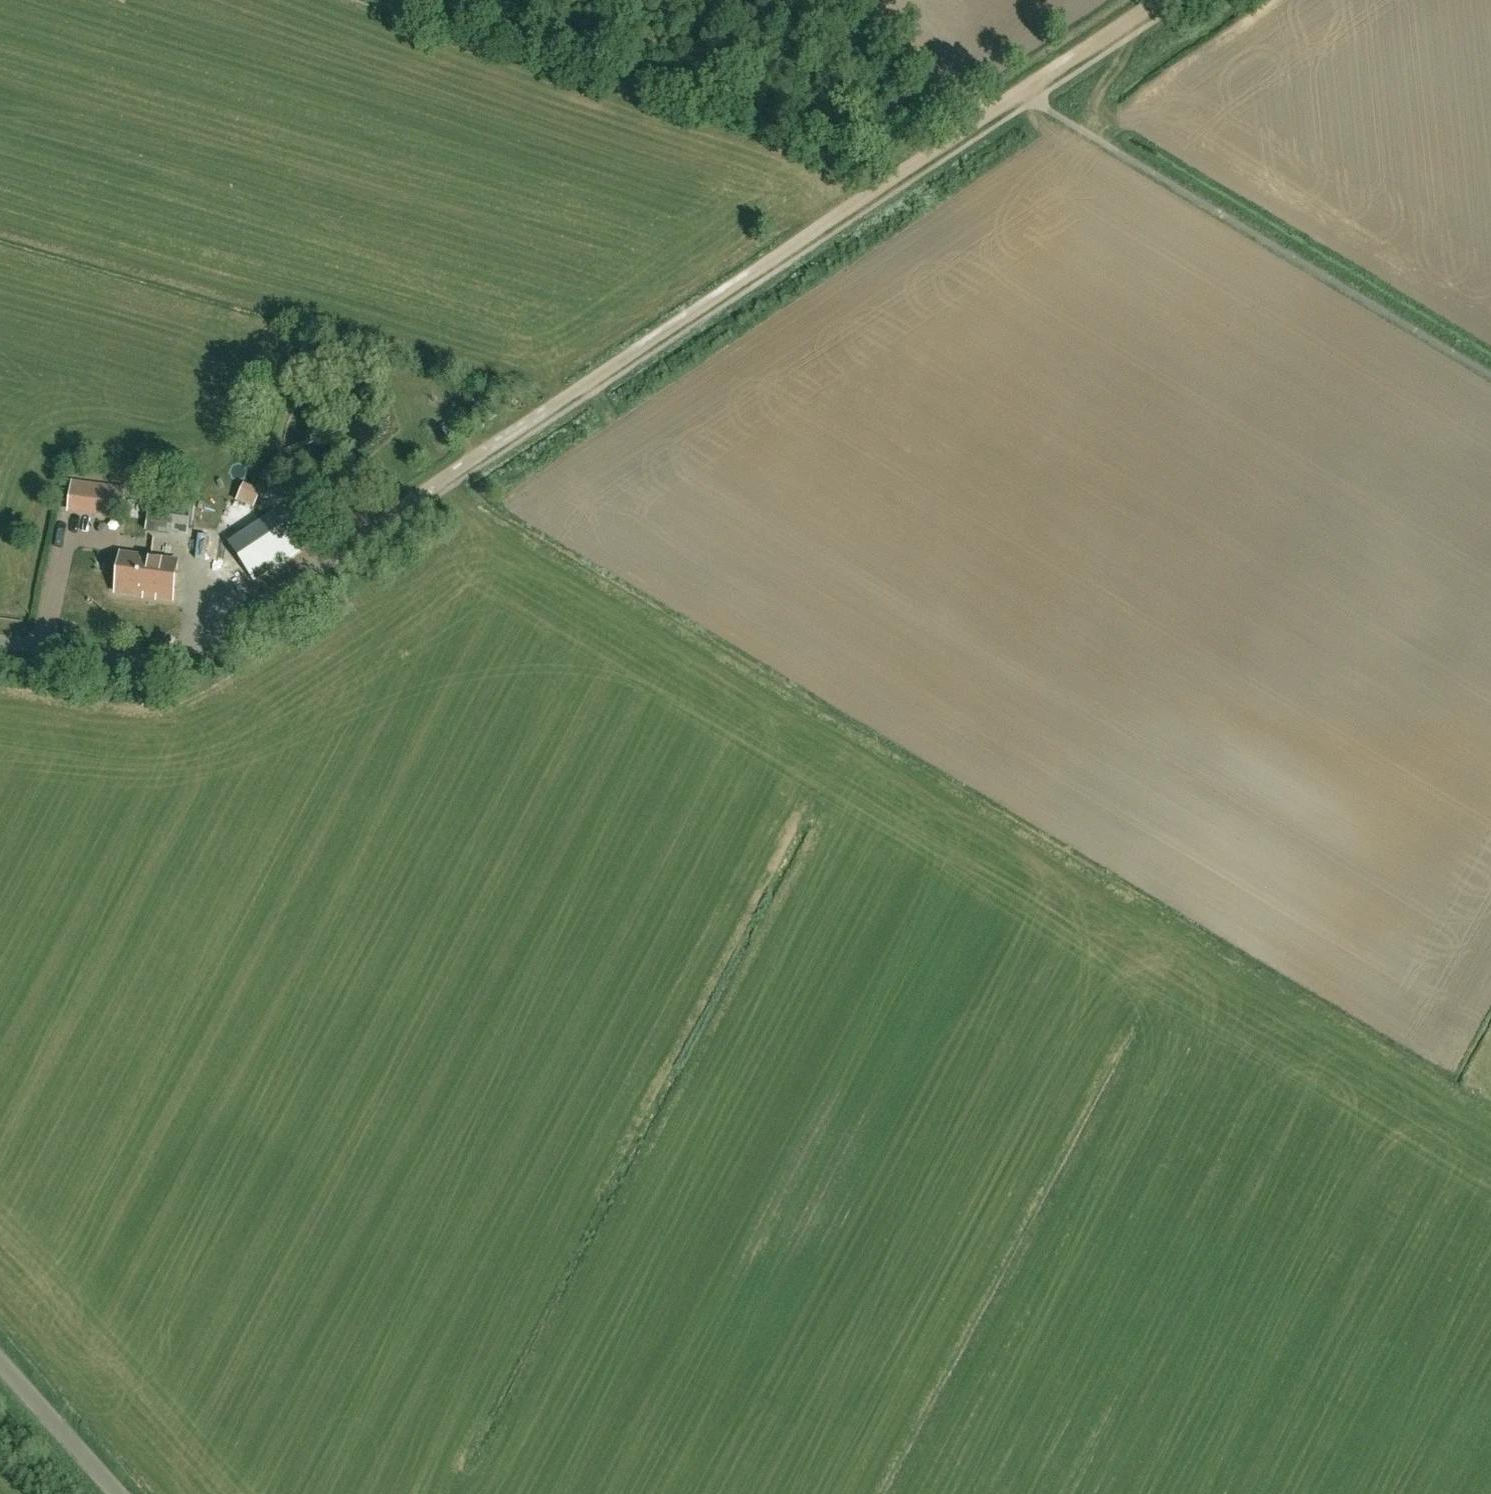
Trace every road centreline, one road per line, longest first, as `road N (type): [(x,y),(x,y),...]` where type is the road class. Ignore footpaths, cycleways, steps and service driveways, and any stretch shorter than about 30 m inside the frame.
road 1 (track): [(1167,0),(265,601)]
road 2 (unclassified): [(265,601),(166,659),(0,643)]
road 3 (unclassified): [(118,1493),(0,1363)]

